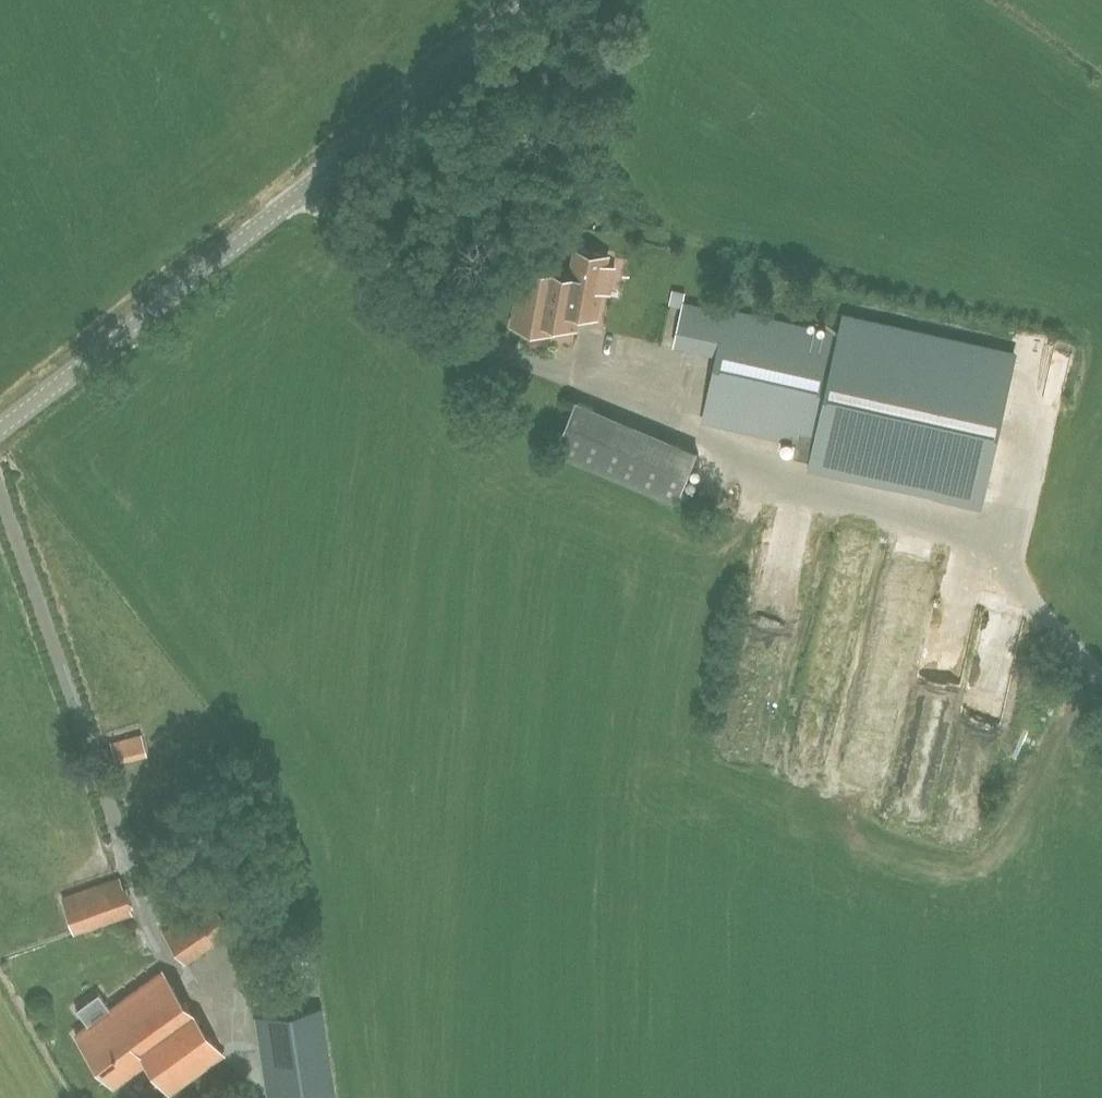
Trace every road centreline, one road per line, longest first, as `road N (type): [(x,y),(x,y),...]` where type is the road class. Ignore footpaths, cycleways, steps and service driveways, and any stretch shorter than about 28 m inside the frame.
road 1 (tertiary): [(0,436),(542,0)]

